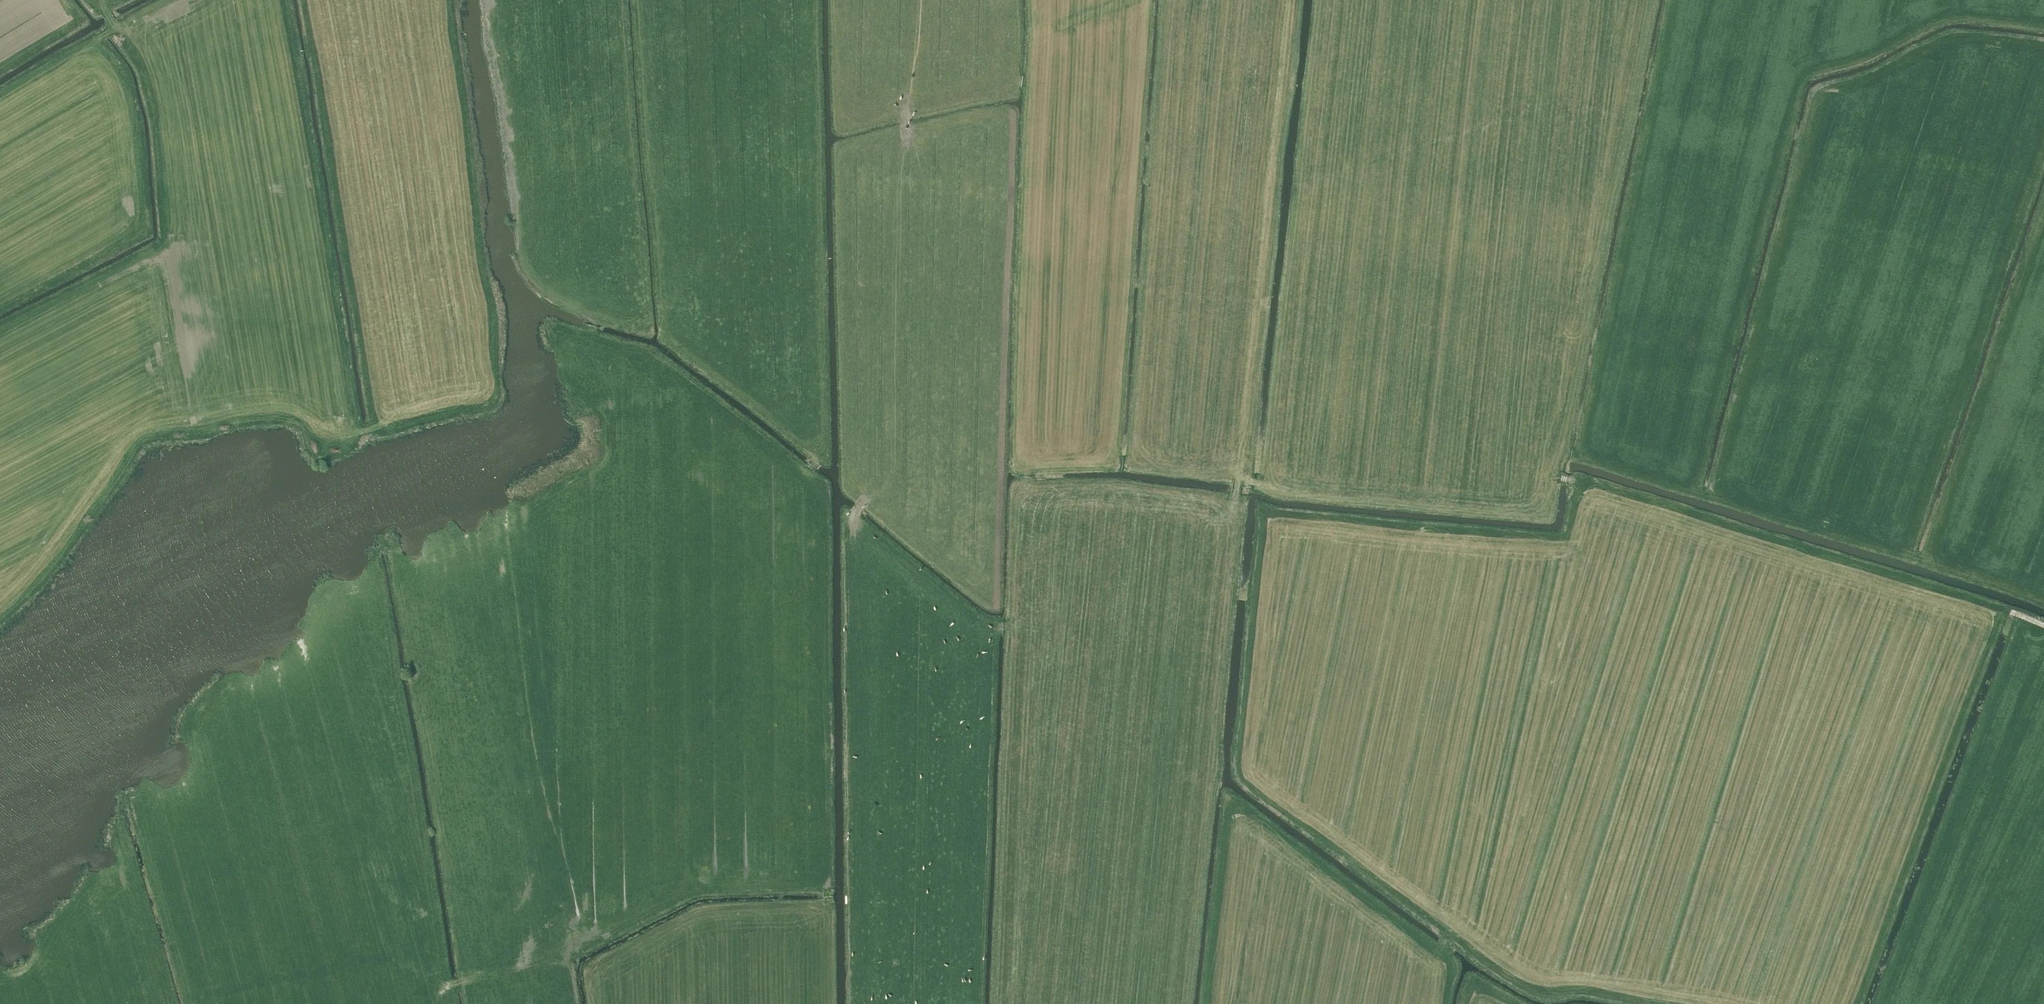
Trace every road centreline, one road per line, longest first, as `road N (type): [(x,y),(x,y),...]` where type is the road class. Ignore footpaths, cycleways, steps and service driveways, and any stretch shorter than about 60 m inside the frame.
road 1 (track): [(2043,624),(1572,479)]
road 2 (track): [(0,97),(168,0)]

